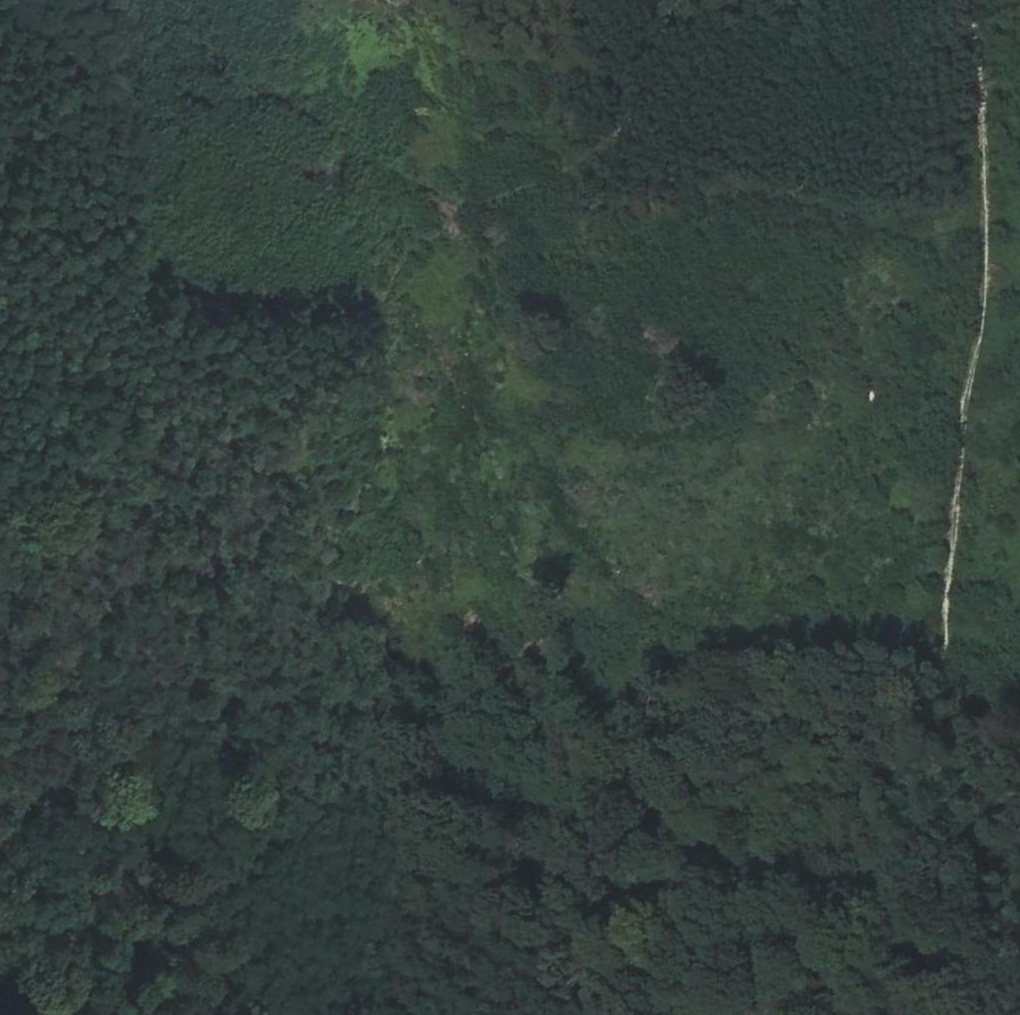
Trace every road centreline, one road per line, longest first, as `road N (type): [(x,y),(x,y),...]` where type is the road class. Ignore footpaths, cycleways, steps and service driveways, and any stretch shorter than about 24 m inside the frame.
road 1 (track): [(971,0),(982,68),(985,292),(957,449),(954,644),(904,835),(868,908),(779,1014)]
road 2 (track): [(493,1014),(0,919)]

